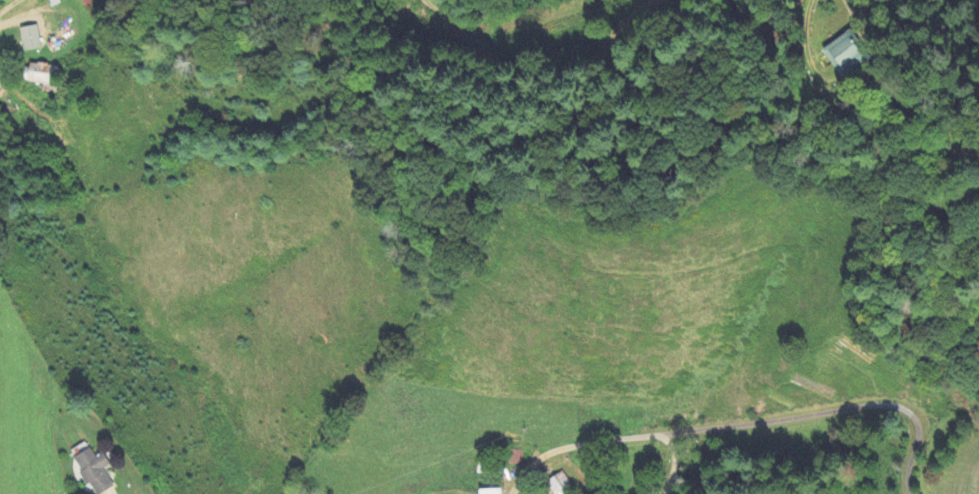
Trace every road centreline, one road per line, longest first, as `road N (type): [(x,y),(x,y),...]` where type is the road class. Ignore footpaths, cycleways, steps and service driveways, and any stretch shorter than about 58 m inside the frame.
road 1 (residential): [(914,493),(916,420),(892,404),(611,441),(537,461),(524,493)]

